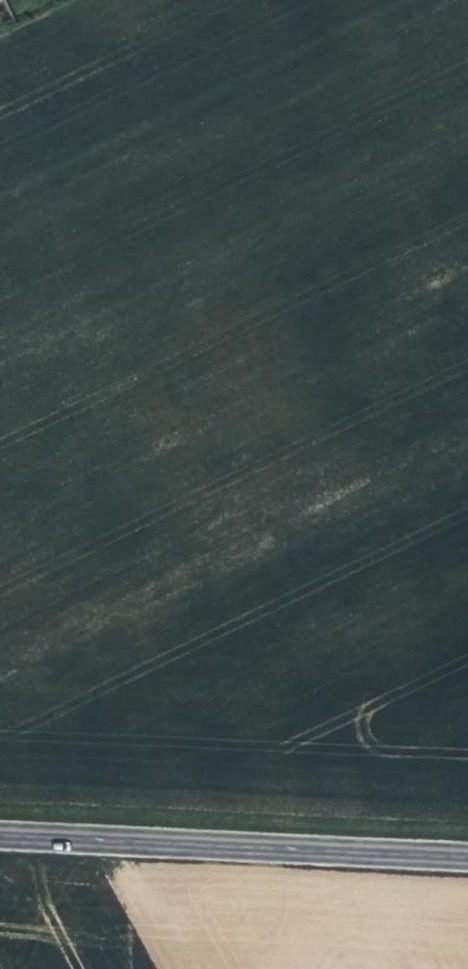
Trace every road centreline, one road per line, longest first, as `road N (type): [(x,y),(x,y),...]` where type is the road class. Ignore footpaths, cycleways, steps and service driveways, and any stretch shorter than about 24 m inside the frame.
road 1 (tertiary): [(467,856),(0,836)]

